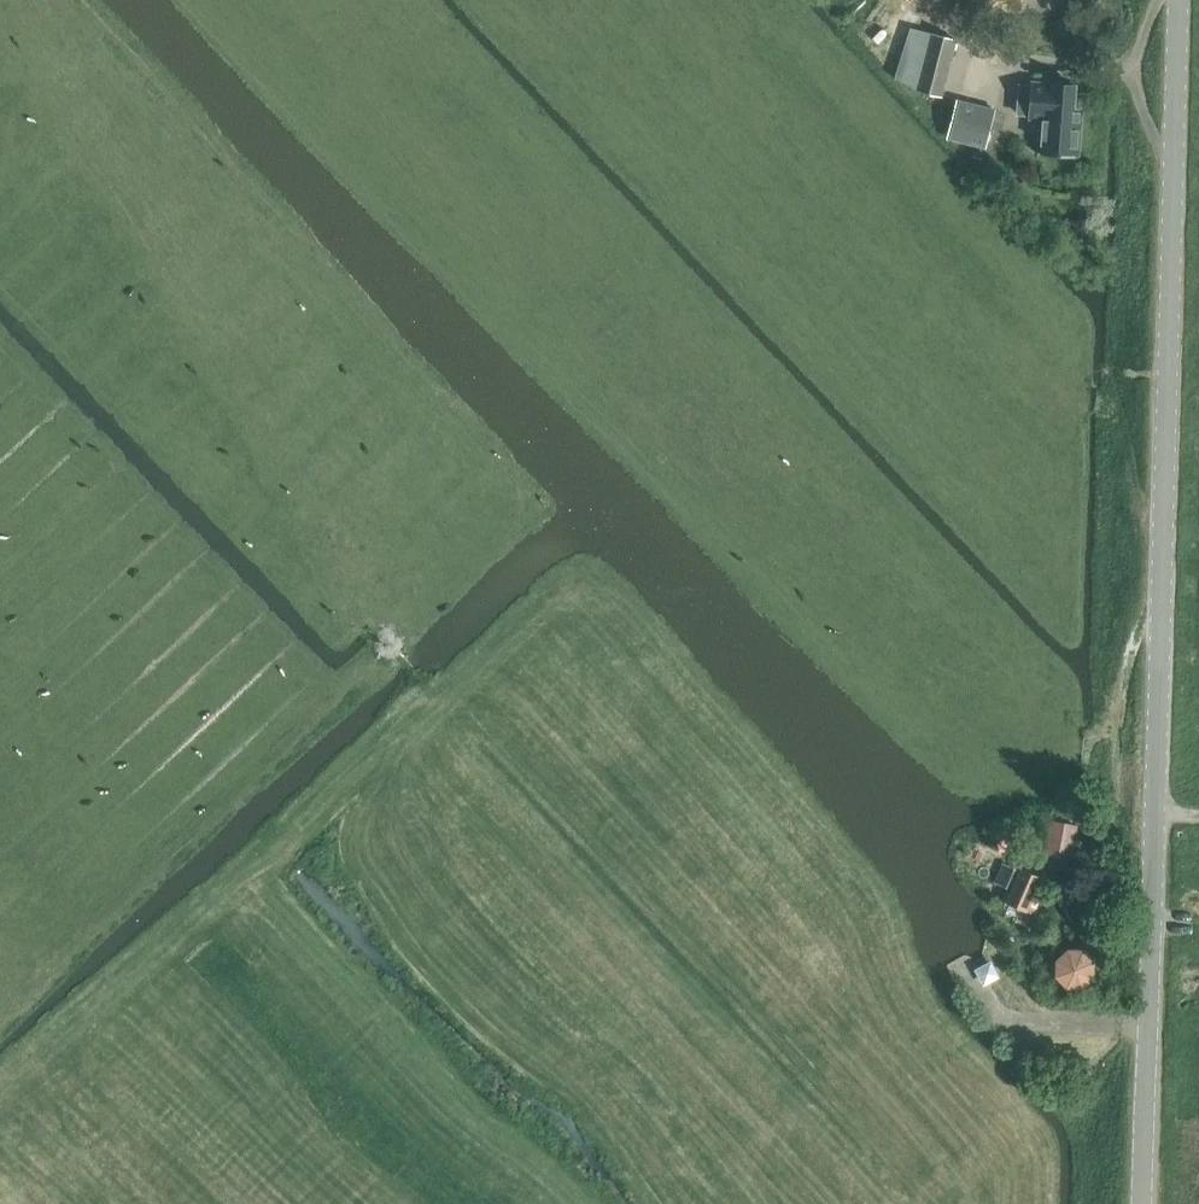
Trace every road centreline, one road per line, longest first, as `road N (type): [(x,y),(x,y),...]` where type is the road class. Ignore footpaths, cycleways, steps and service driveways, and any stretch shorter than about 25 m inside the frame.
road 1 (tertiary): [(1144,1203),(1180,0)]

